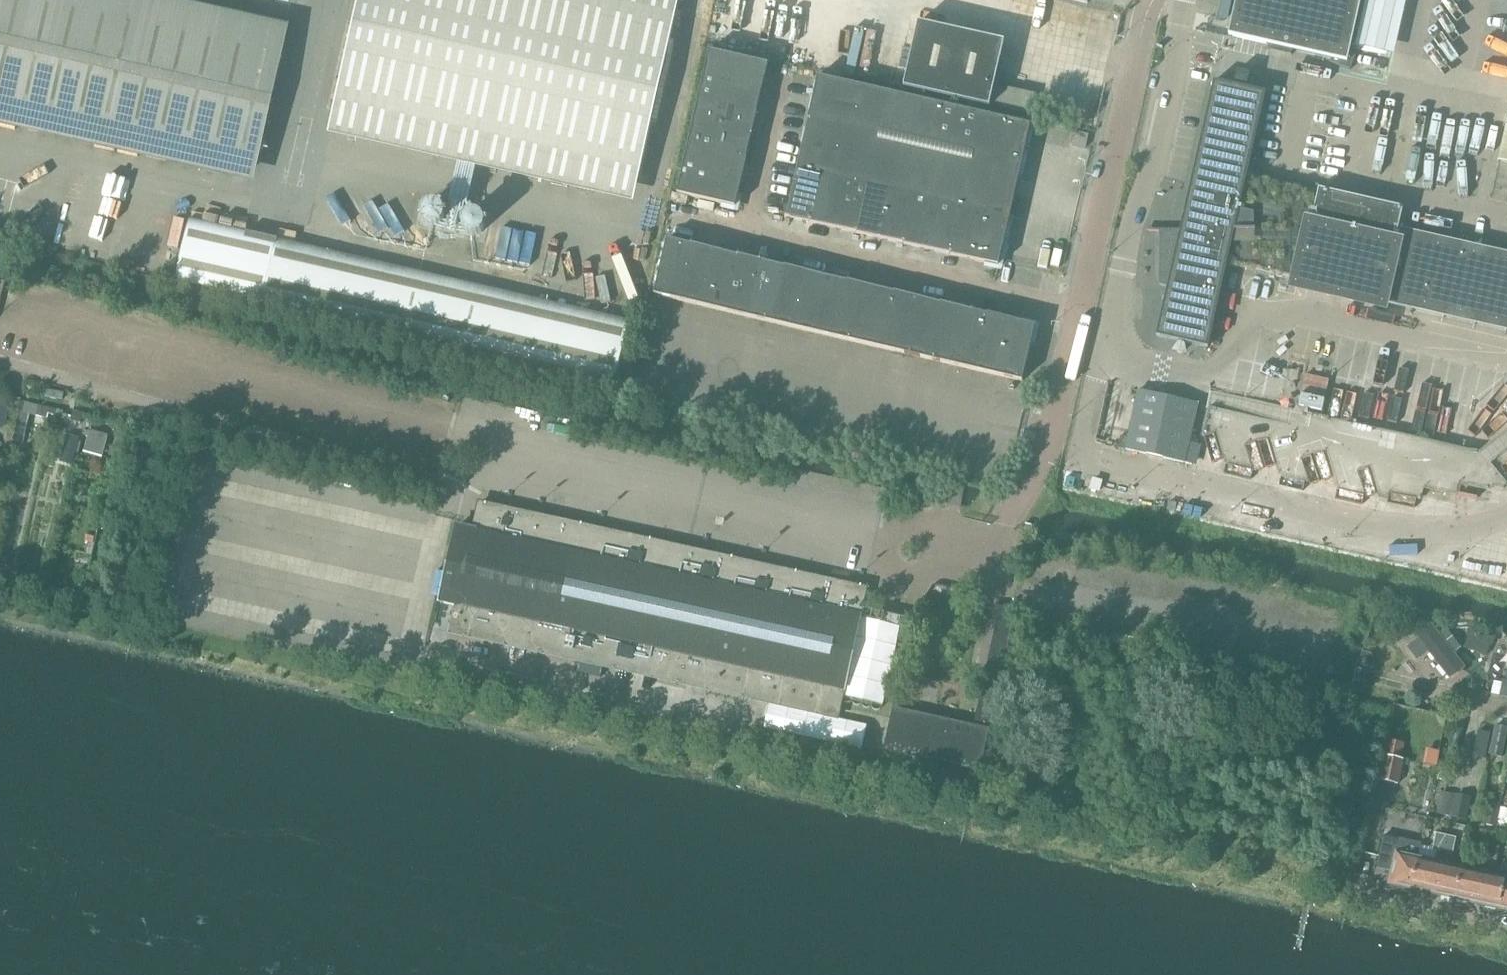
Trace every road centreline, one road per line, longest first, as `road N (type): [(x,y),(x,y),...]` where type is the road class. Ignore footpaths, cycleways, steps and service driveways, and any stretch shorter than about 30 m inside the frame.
road 1 (unclassified): [(1047,445),(1154,0)]
road 2 (residential): [(1506,706),(1347,672)]
road 3 (residential): [(1373,897),(1506,926)]

